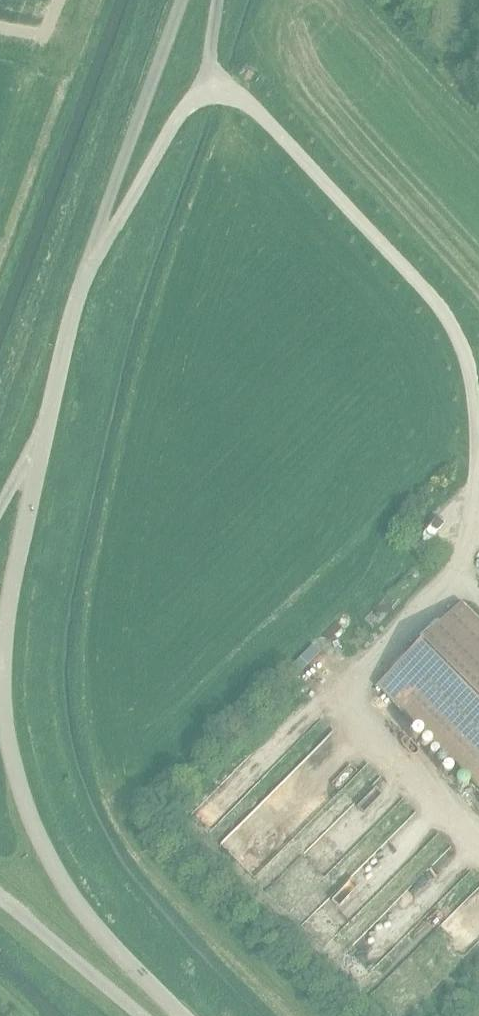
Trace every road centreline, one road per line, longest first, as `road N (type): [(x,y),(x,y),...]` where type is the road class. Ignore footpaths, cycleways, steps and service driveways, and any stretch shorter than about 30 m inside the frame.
road 1 (unclassified): [(181,1015),(90,927),(43,857),(13,785),(0,718)]
road 2 (unclassified): [(94,246),(204,76),(216,0)]
road 3 (unclassified): [(94,246),(178,0)]
road 4 (unclassified): [(34,460),(94,246)]
road 5 (unclassified): [(0,655),(34,460)]
road 6 (unclassified): [(141,1015),(0,898)]

